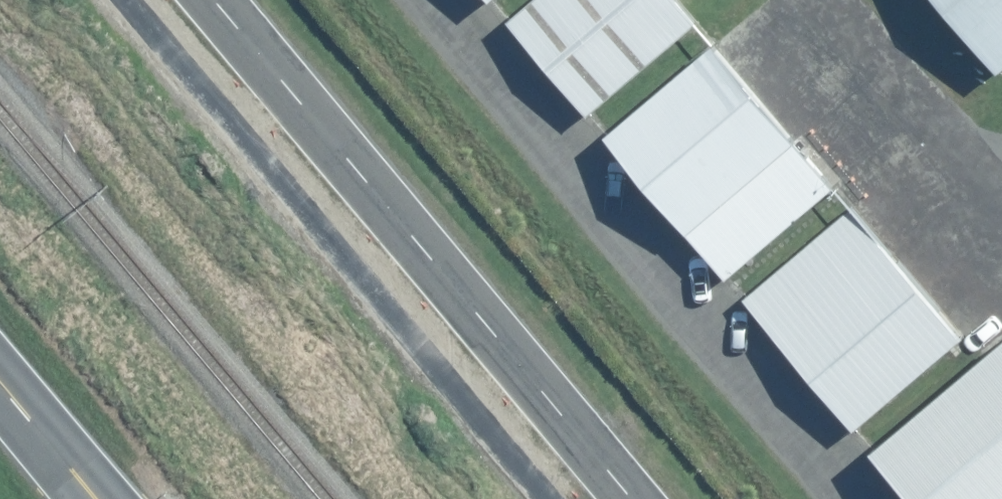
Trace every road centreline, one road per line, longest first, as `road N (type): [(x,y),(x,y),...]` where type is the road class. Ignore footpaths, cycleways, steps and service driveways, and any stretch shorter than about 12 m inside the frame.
road 1 (tertiary): [(212,0),(631,498)]

